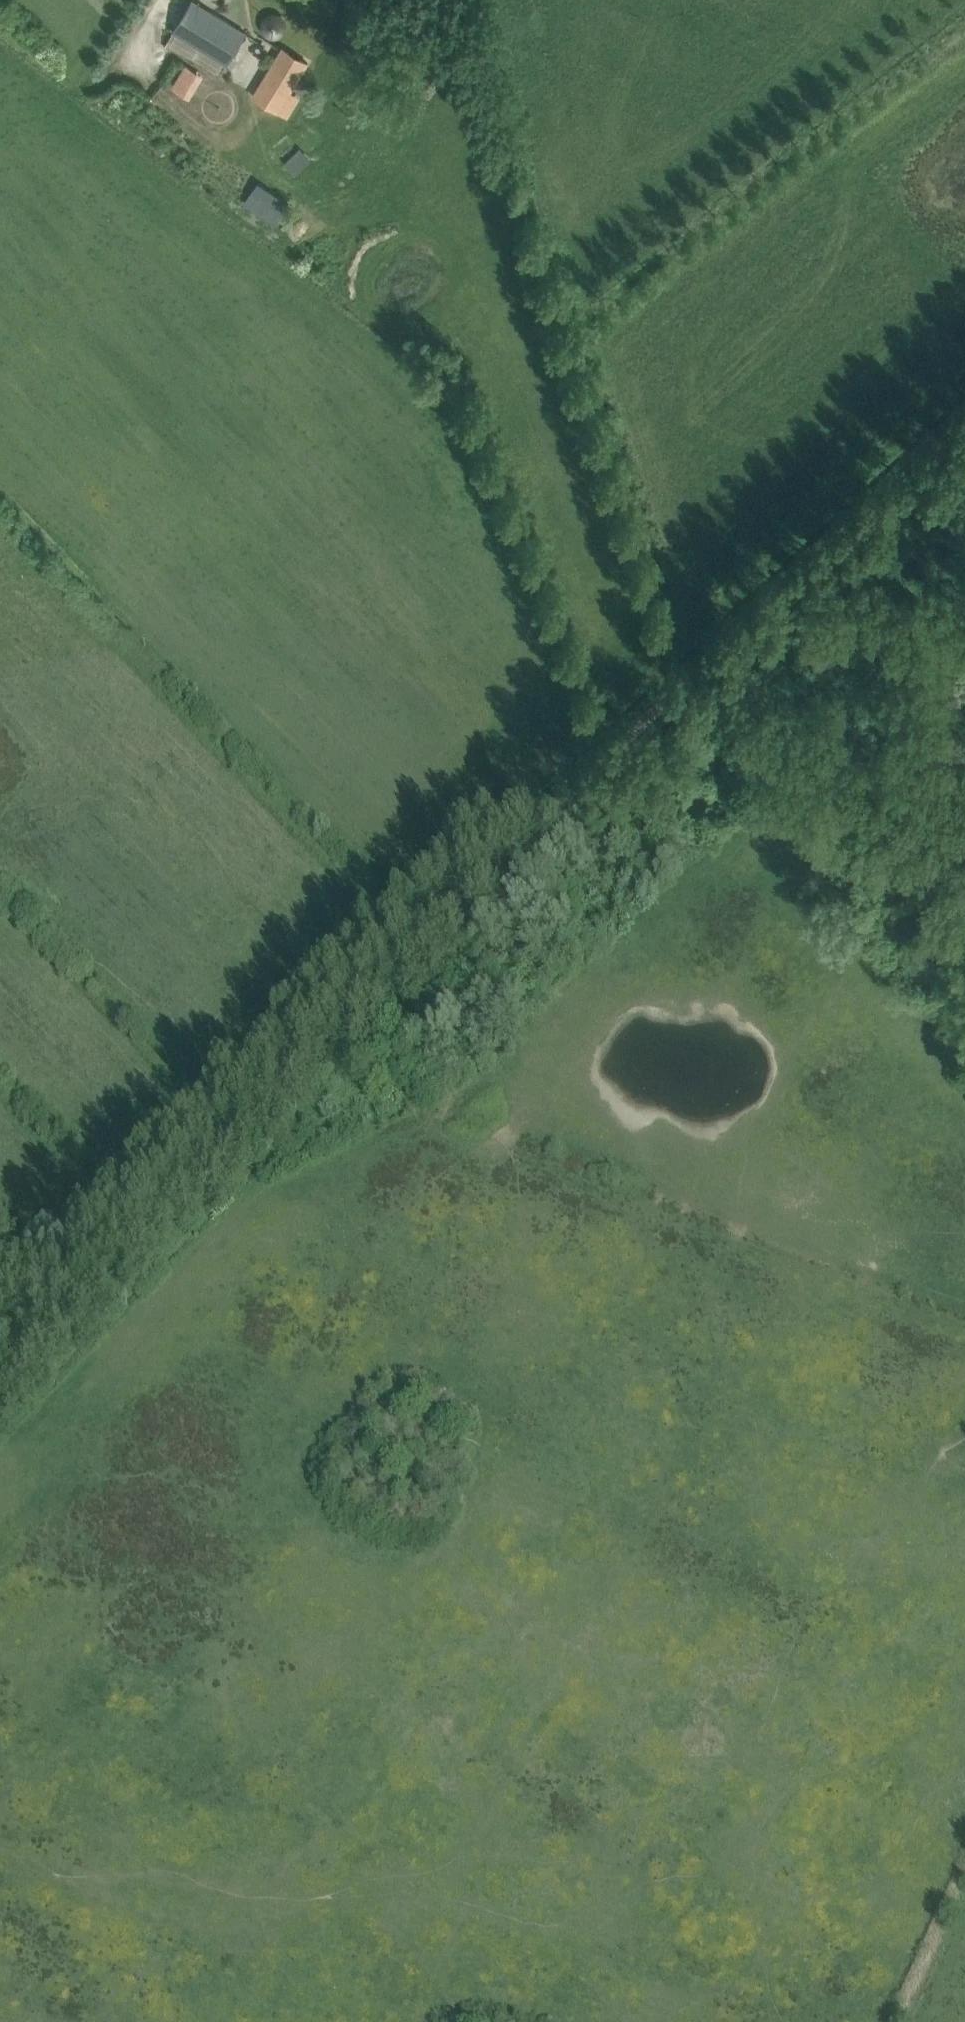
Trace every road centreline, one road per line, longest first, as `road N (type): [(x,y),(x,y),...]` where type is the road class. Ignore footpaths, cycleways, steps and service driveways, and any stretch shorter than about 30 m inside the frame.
road 1 (track): [(0,1351),(544,814),(964,420)]

